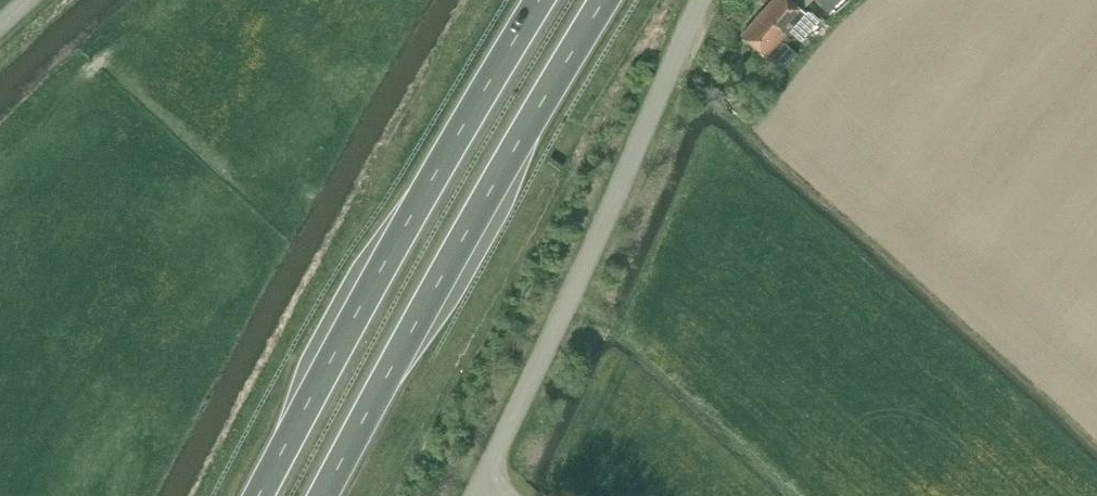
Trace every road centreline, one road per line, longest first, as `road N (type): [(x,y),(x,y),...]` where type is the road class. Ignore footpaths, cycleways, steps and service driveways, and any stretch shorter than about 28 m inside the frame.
road 1 (trunk): [(324,495),(607,0)]
road 2 (trunk): [(537,0),(259,495)]
road 3 (tertiary): [(473,495),(702,0)]

